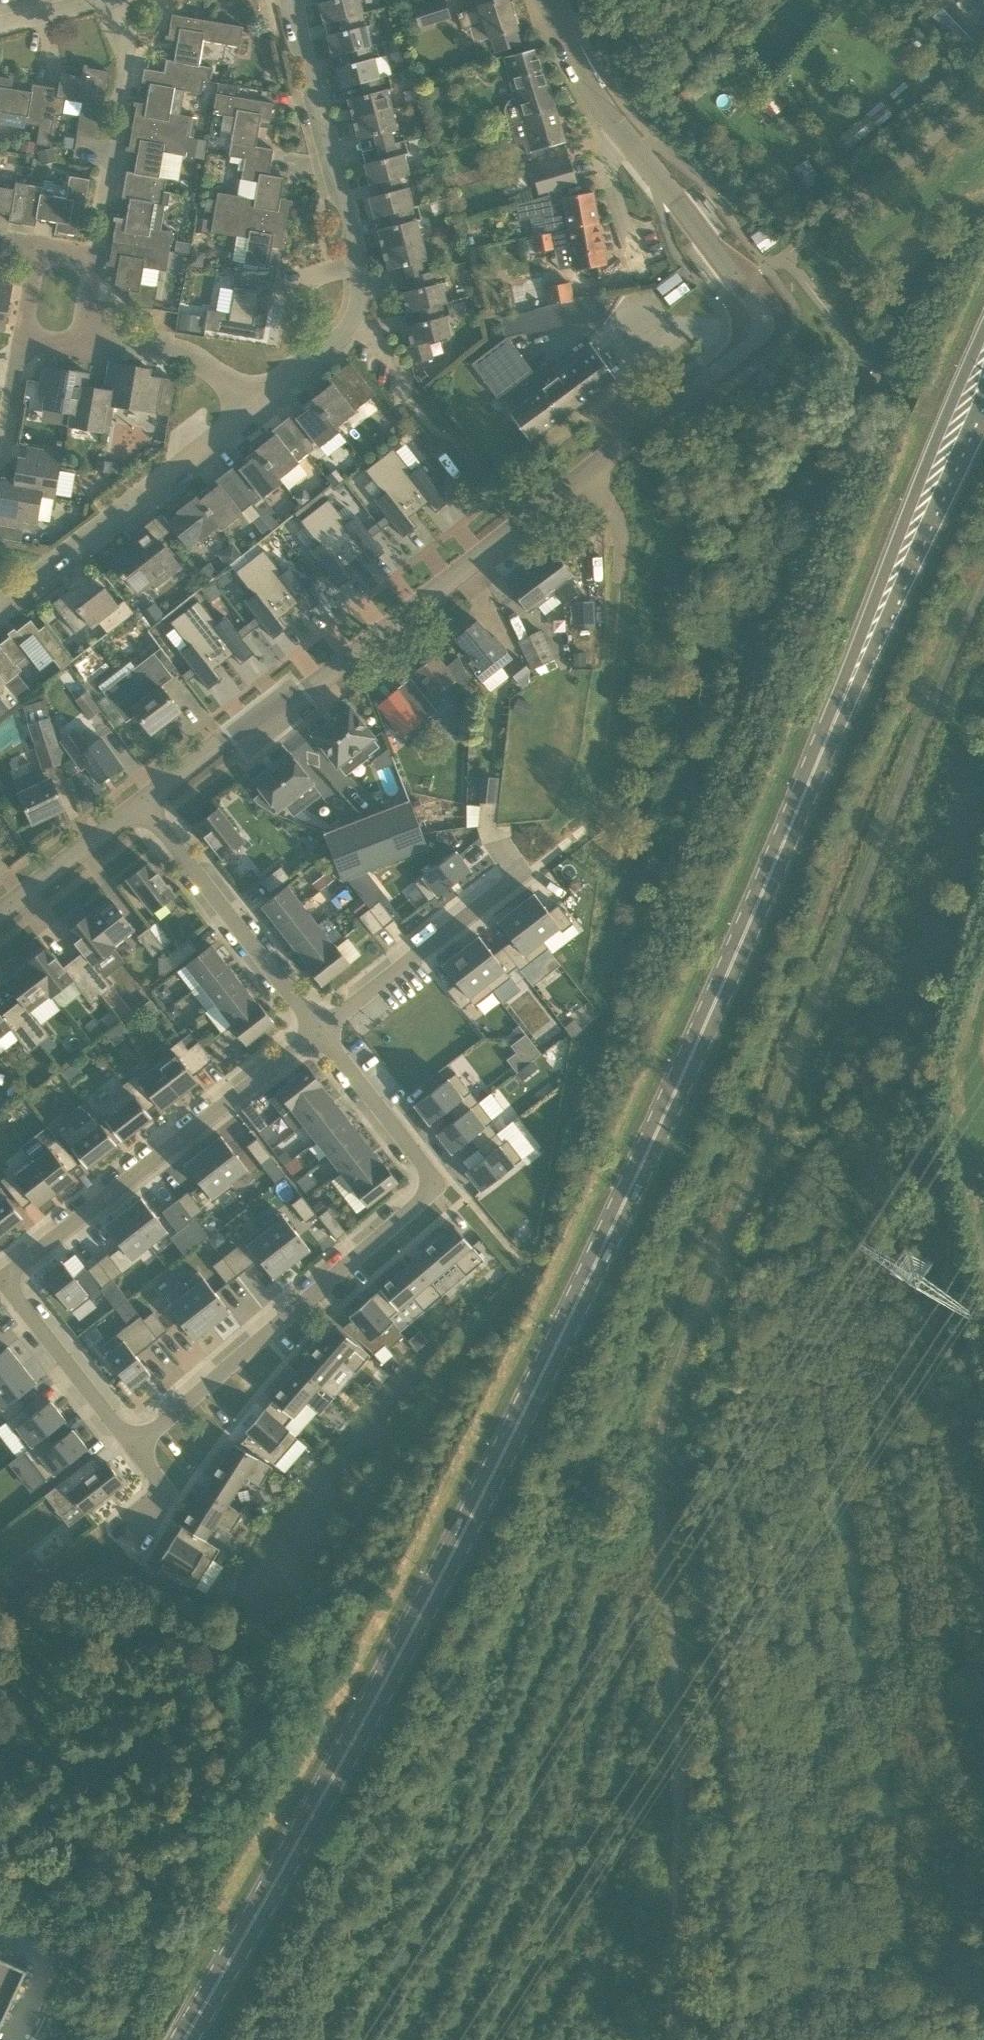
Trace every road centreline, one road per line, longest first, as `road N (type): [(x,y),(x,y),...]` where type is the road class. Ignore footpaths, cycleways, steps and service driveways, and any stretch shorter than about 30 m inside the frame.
road 1 (primary): [(180,2039),(441,1571),(983,371)]
road 2 (residential): [(587,472),(731,357),(748,327),(747,305),(678,202),(610,122),(548,0)]
road 3 (residential): [(319,1030),(16,1271),(18,1299),(136,1449)]
road 4 (residential): [(319,1030),(421,1162),(429,1188),(136,1449)]
road 5 (residential): [(140,803),(227,735),(306,688),(587,472)]
road 6 (residential): [(249,414),(332,346),(359,289),(353,227),(286,0)]
road 7 (residential): [(587,472),(623,534),(605,800)]
road 8 (residential): [(0,601),(249,414)]
road 9 (residential): [(140,803),(319,1030)]
road 10 (residential): [(498,846),(512,870),(506,885),(319,1030)]
road 11 (residential): [(94,258),(132,0)]
road 12 (residential): [(249,414),(210,371),(175,353),(80,339)]
road 13 (residential): [(0,913),(140,803)]
road 14 (residential): [(0,457),(23,337)]

